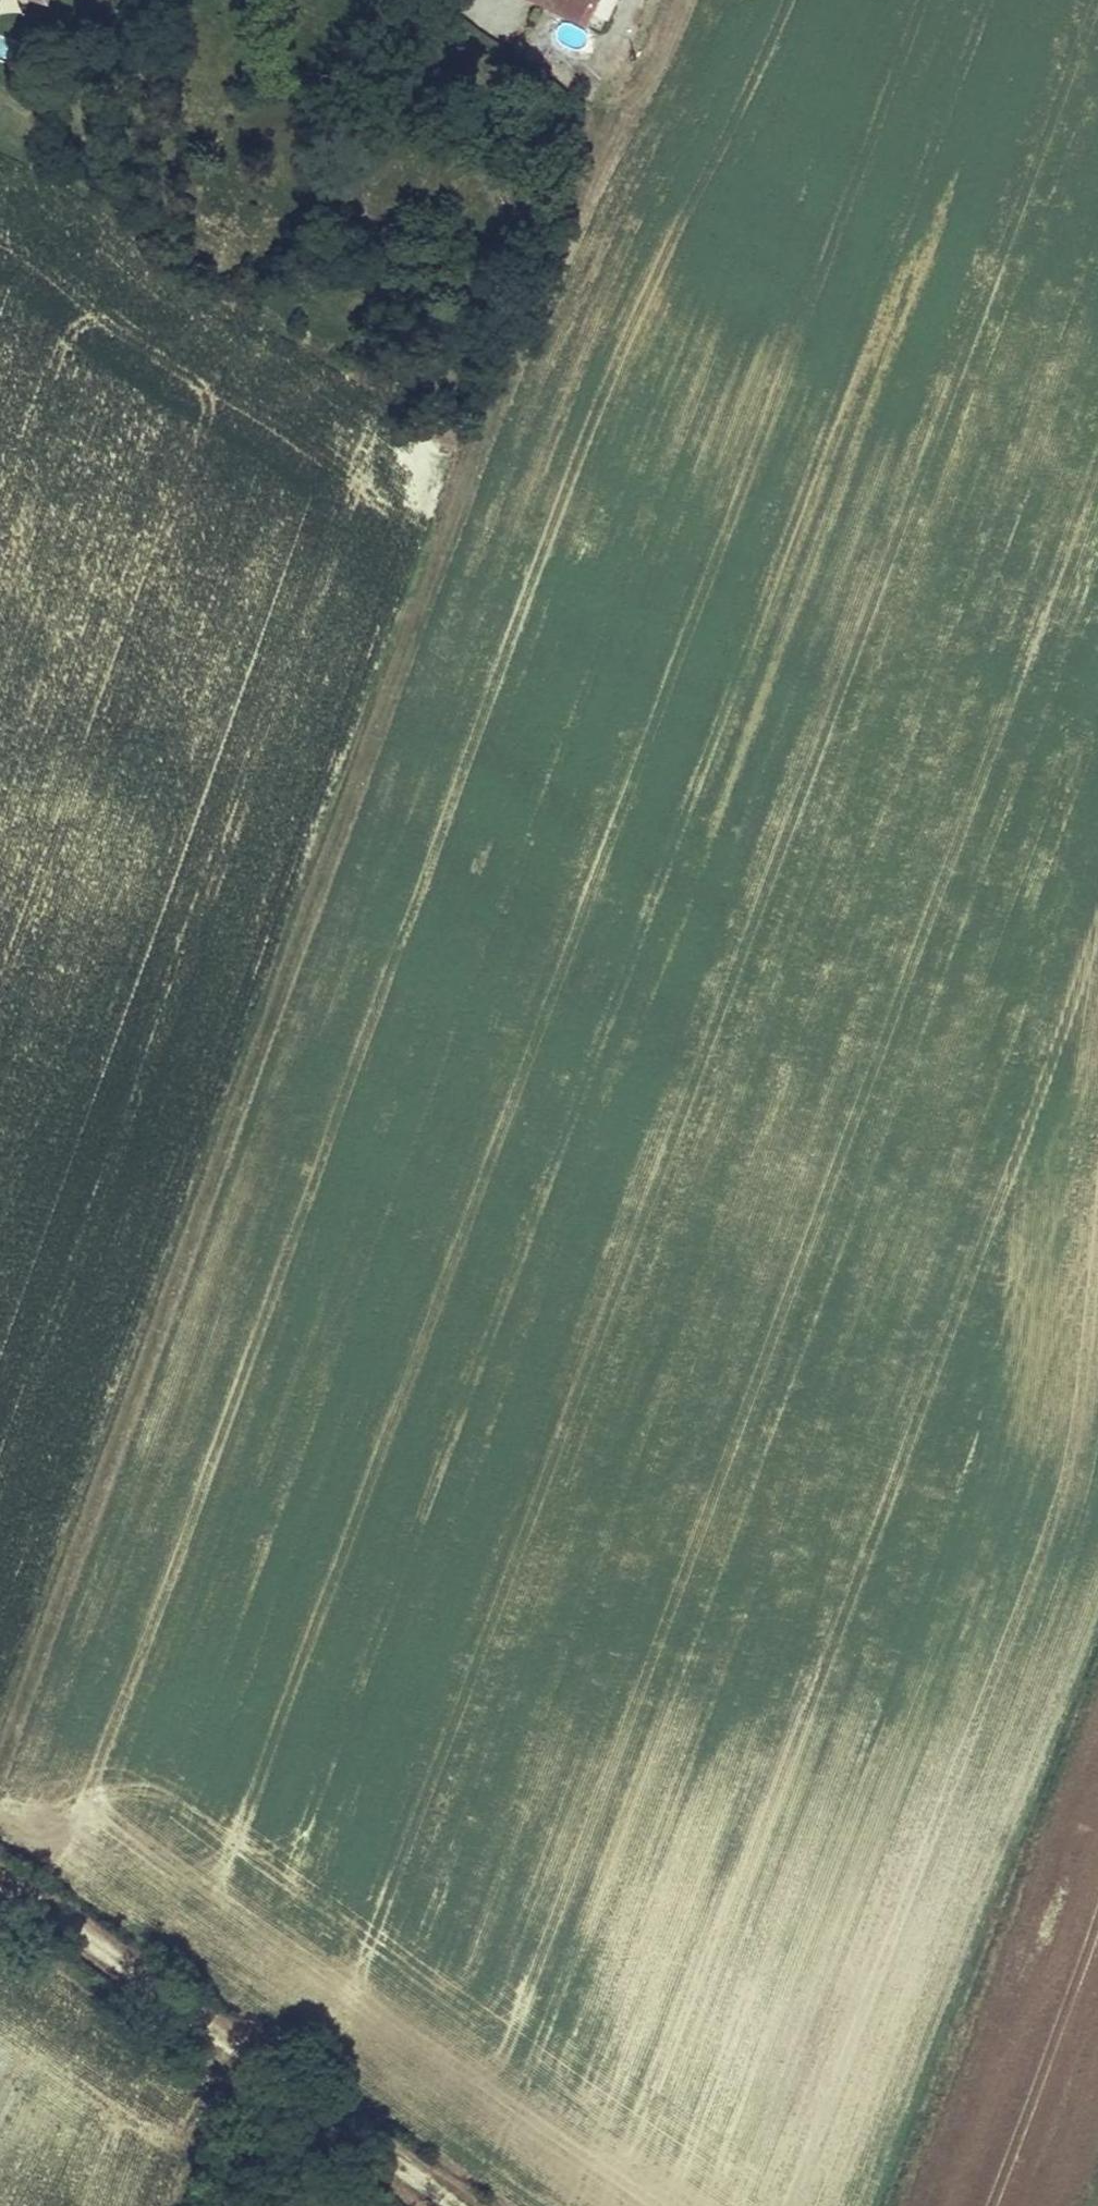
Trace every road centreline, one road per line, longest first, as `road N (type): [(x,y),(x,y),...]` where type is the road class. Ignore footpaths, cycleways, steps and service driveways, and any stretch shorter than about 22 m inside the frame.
road 1 (track): [(0,1878),(461,2205)]

